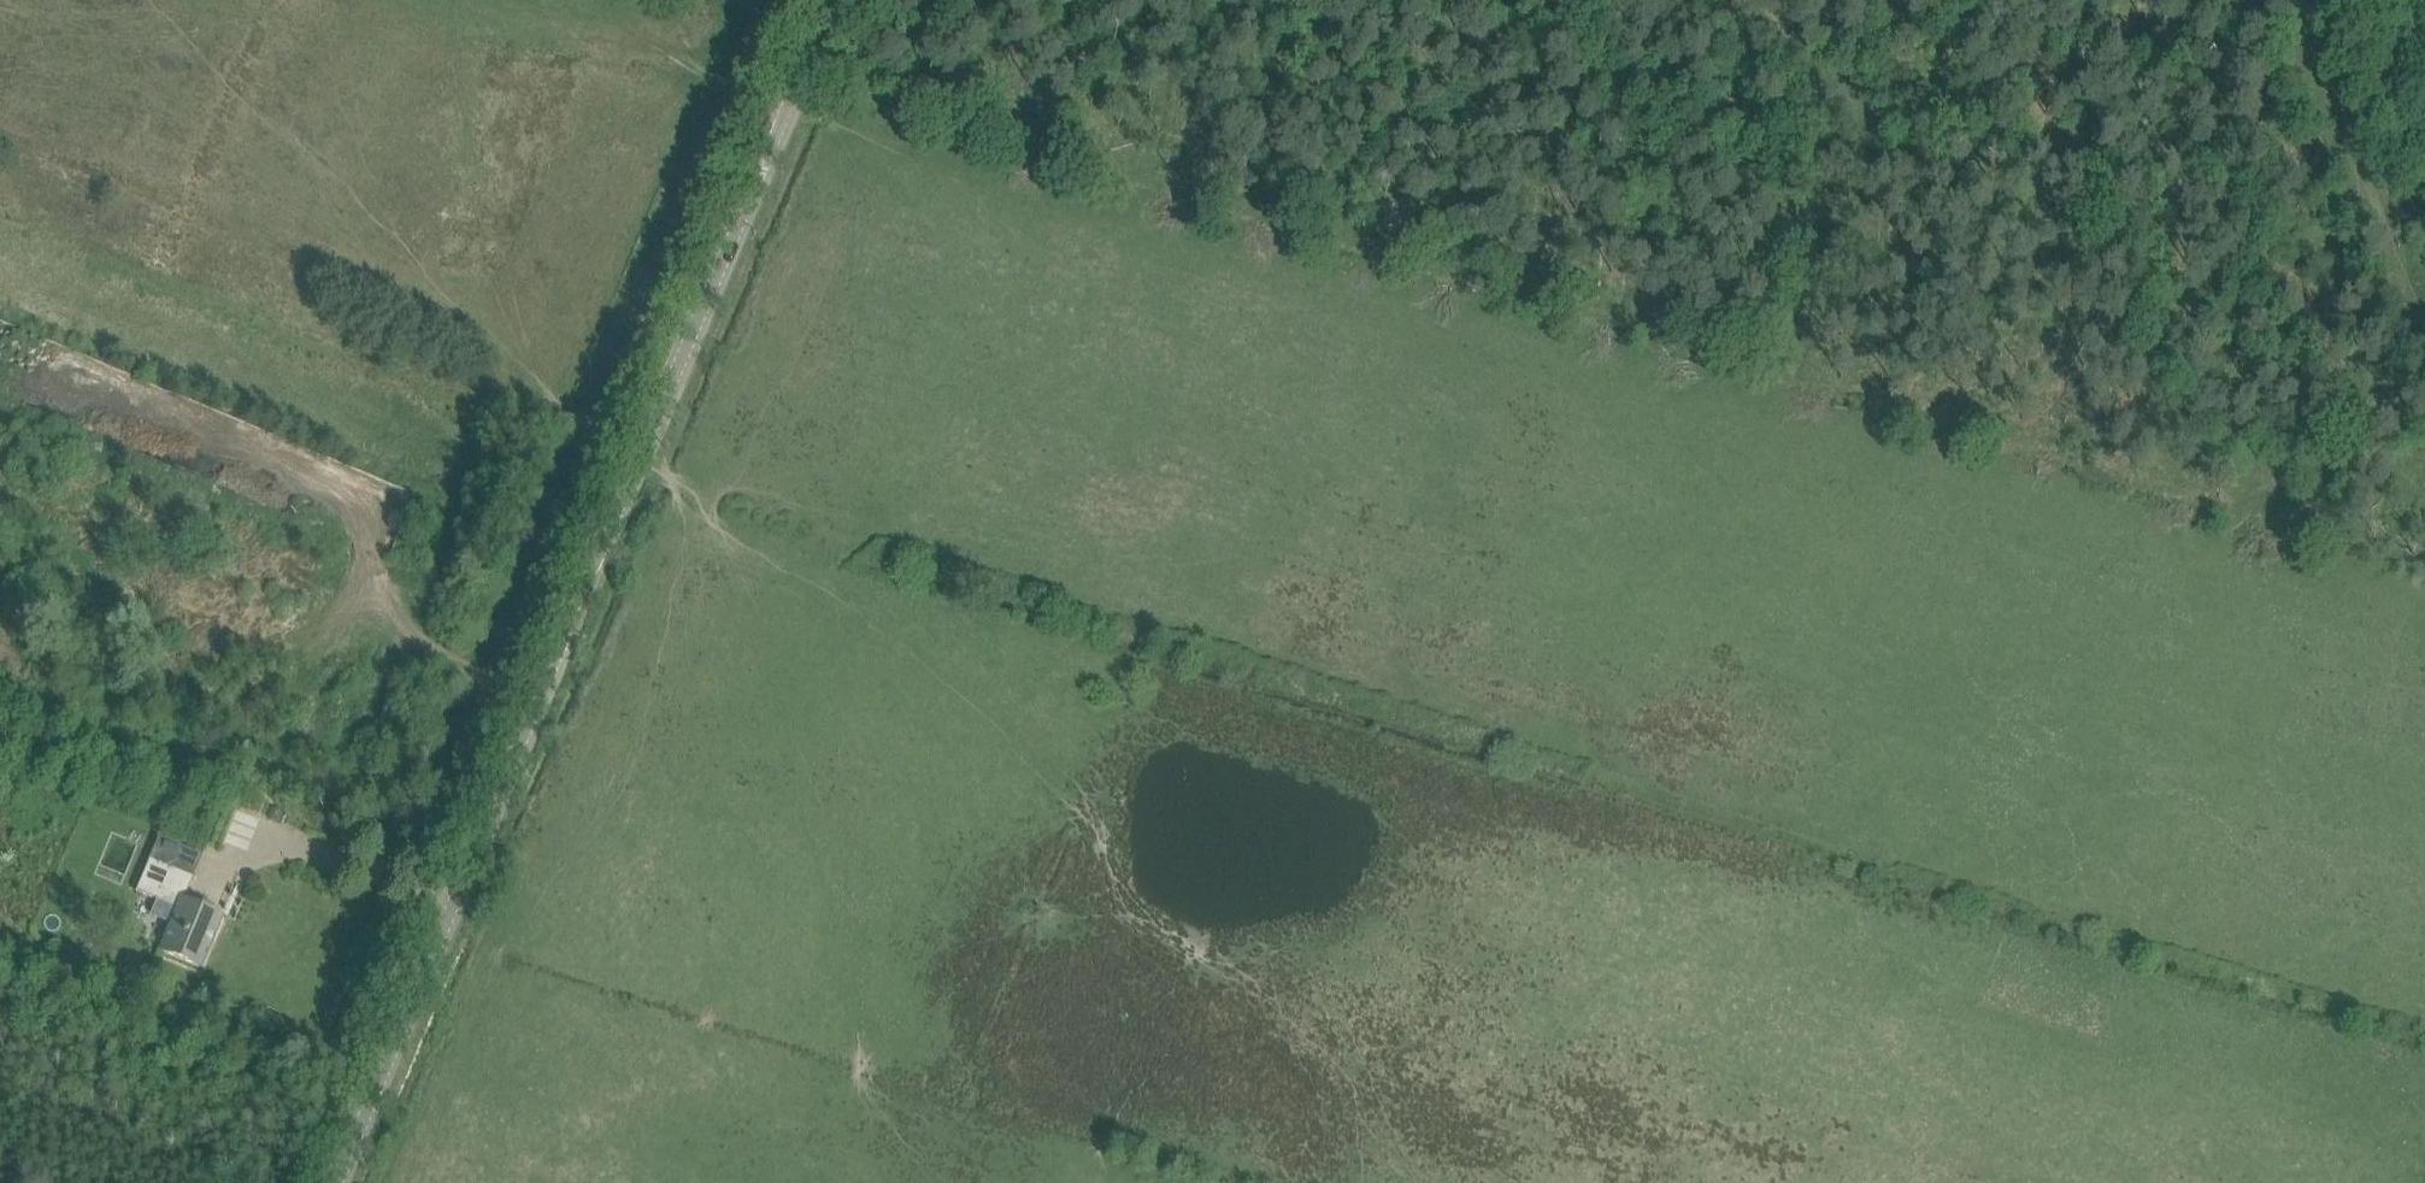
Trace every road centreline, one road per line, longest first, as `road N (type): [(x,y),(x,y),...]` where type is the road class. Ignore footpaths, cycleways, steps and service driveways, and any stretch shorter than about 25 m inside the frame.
road 1 (tertiary): [(338,1182),(833,0)]
road 2 (track): [(2290,0),(2424,333)]

